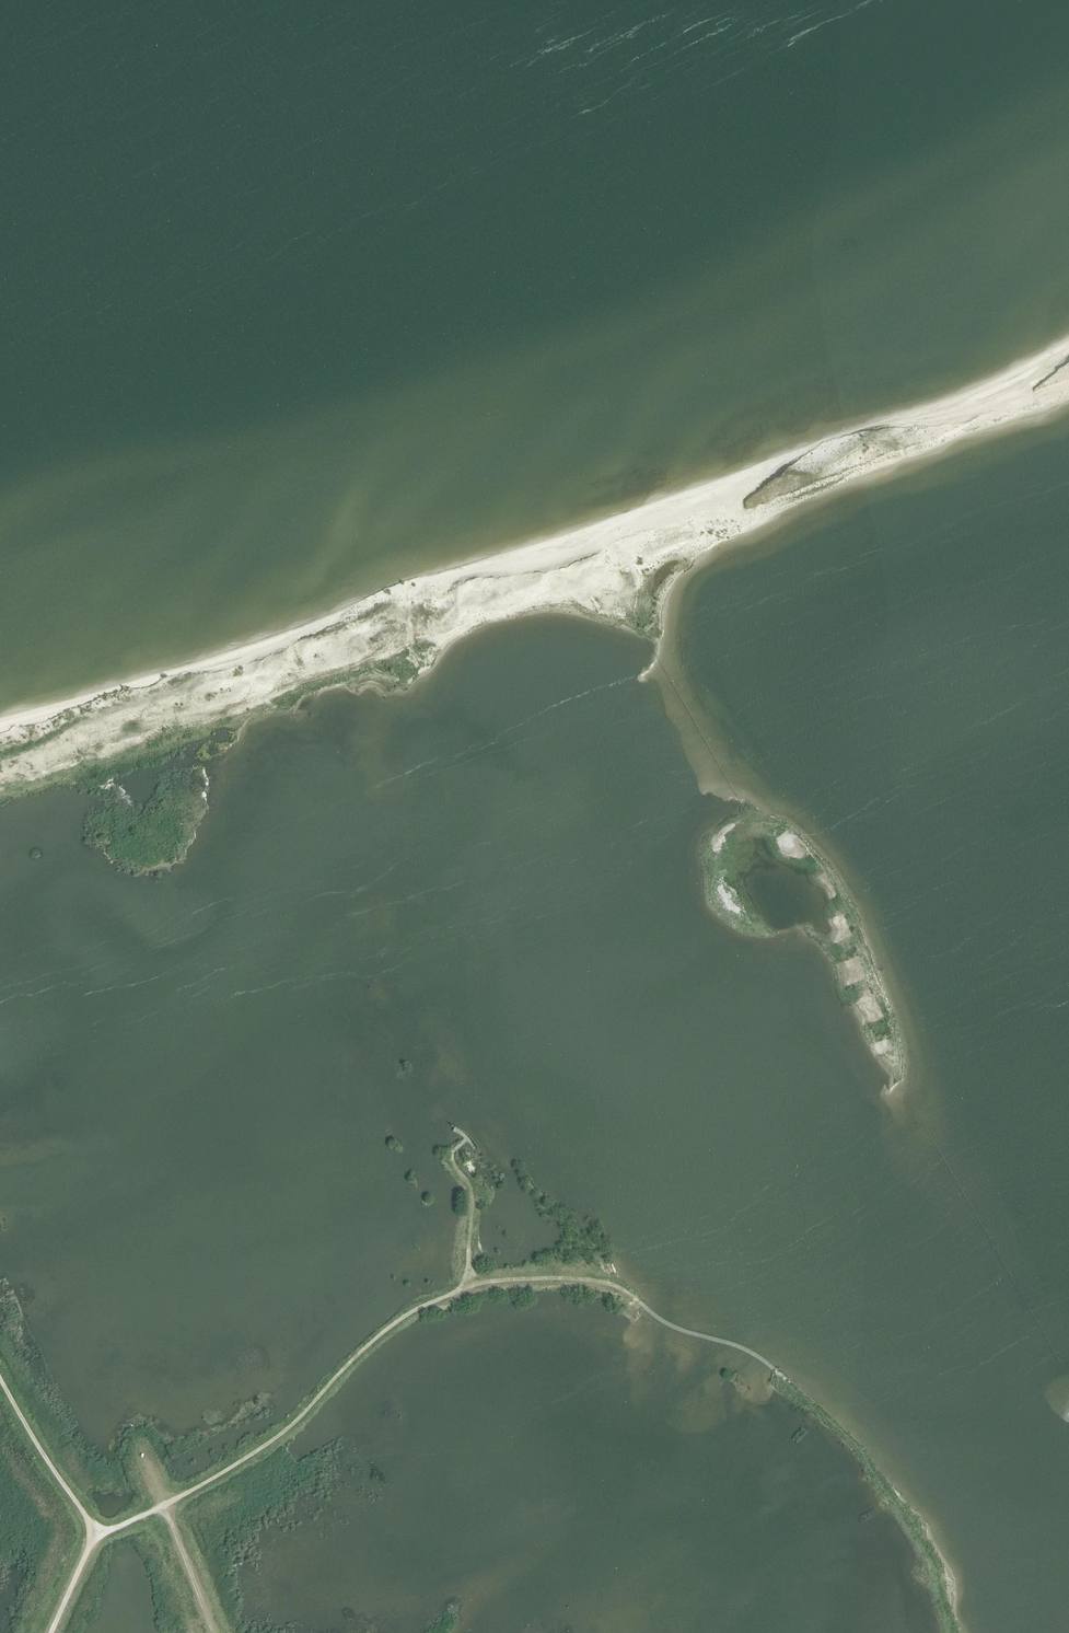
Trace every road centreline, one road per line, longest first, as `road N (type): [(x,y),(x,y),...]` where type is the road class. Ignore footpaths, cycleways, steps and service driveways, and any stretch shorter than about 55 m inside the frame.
road 1 (track): [(165,1508),(285,1431),(407,1318),(471,1287),(587,1281),(623,1290),(640,1305)]
road 2 (track): [(951,1632),(911,1529),(862,1451),(762,1360),(679,1331),(640,1305)]
road 3 (track): [(0,1374),(95,1536)]
road 4 (track): [(165,1508),(210,1632)]

